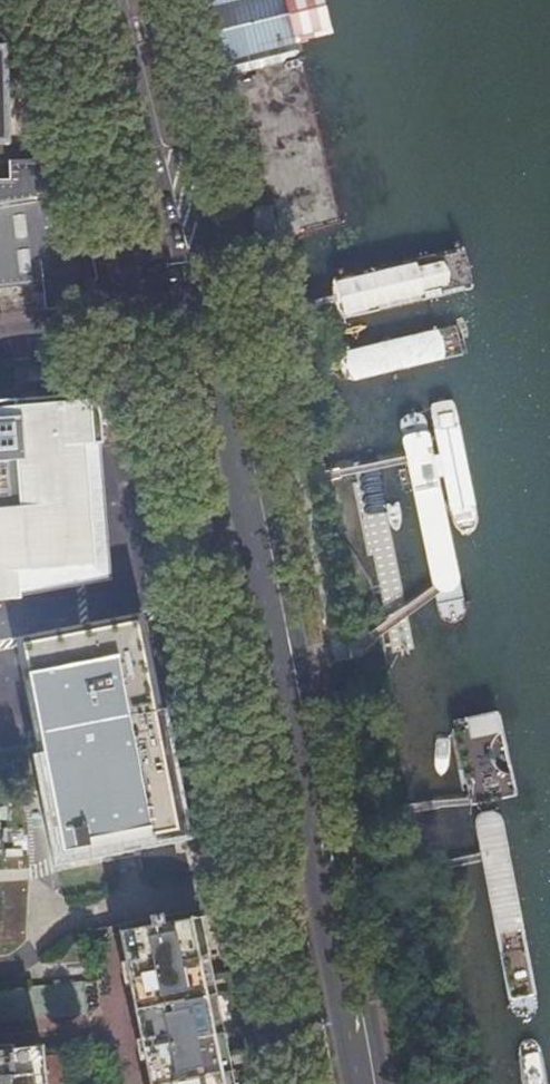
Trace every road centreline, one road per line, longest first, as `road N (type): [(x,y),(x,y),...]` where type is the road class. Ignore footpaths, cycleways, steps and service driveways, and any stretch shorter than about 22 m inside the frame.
road 1 (primary): [(365,1083),(316,745),(263,517)]
road 2 (primary): [(115,0),(197,319)]
road 3 (primary): [(233,313),(147,0)]
road 4 (primary): [(197,319),(263,517)]
road 5 (primary): [(263,517),(233,313)]
road 6 (residential): [(0,340),(197,319)]

